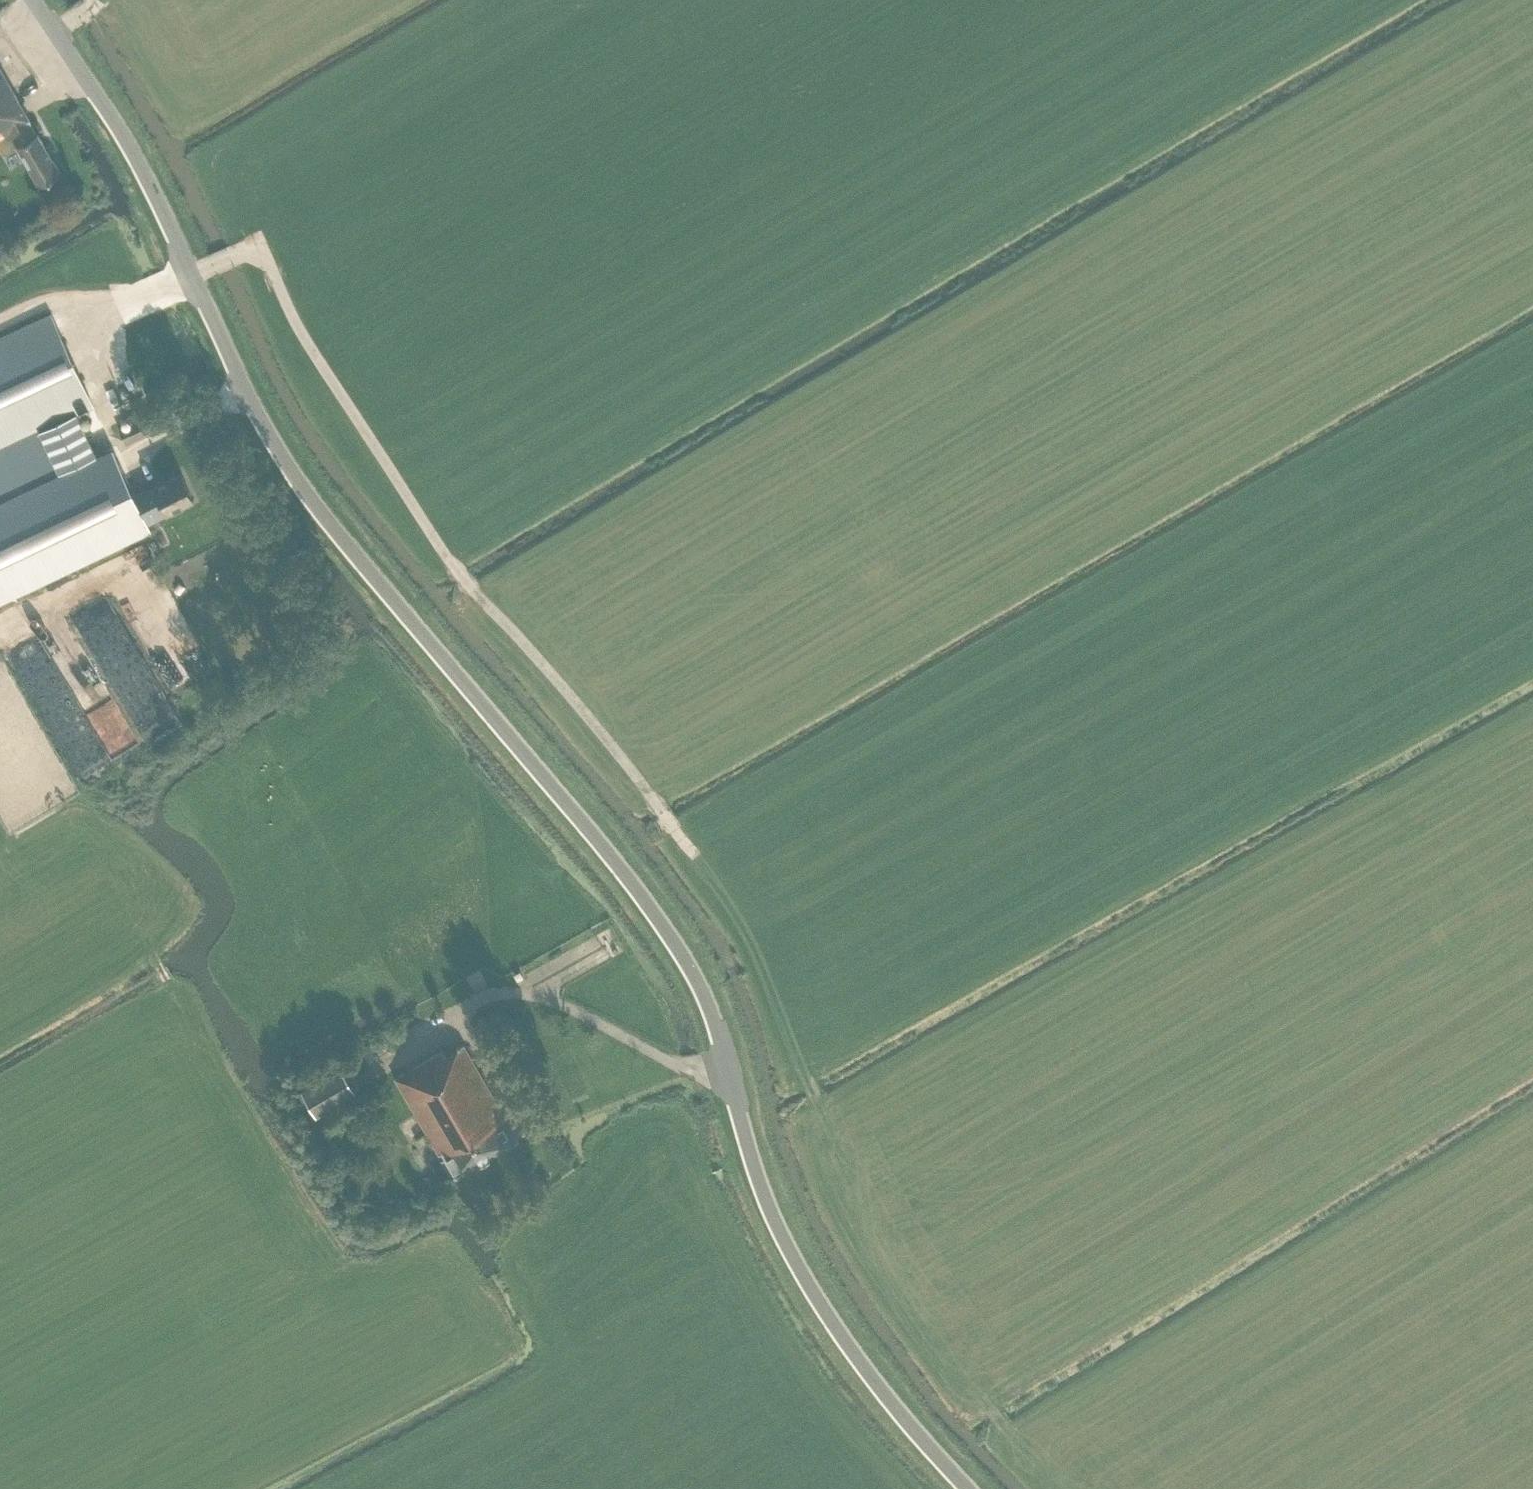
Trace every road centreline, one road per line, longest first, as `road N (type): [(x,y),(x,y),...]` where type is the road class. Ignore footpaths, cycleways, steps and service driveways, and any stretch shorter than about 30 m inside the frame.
road 1 (unclassified): [(966,1488),(869,1376),(791,1254),(690,969),(638,893),(311,500),(255,411),(120,133),(31,0)]

